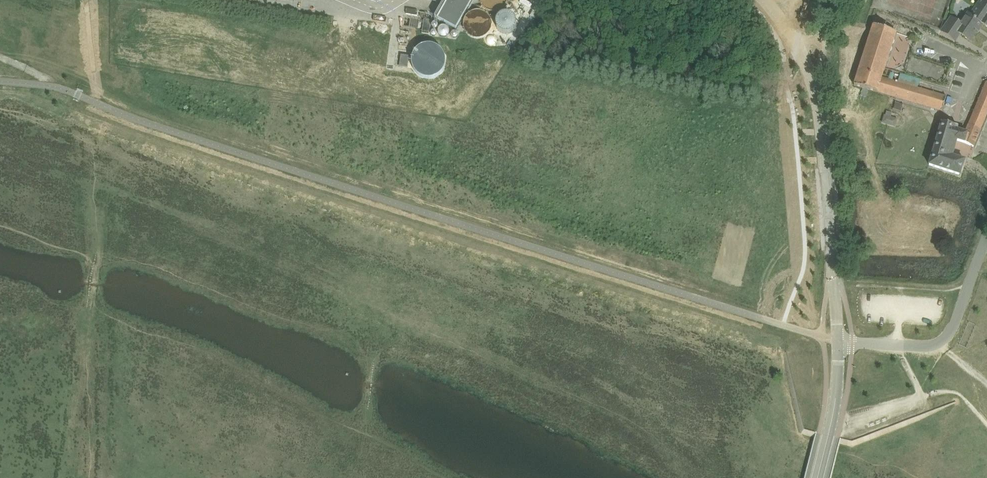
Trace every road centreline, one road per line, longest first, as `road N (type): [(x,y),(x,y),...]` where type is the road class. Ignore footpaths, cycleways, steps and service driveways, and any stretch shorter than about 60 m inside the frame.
road 1 (tertiary): [(839,340),(815,81),(788,25),(765,0)]
road 2 (tertiary): [(819,477),(839,340)]

